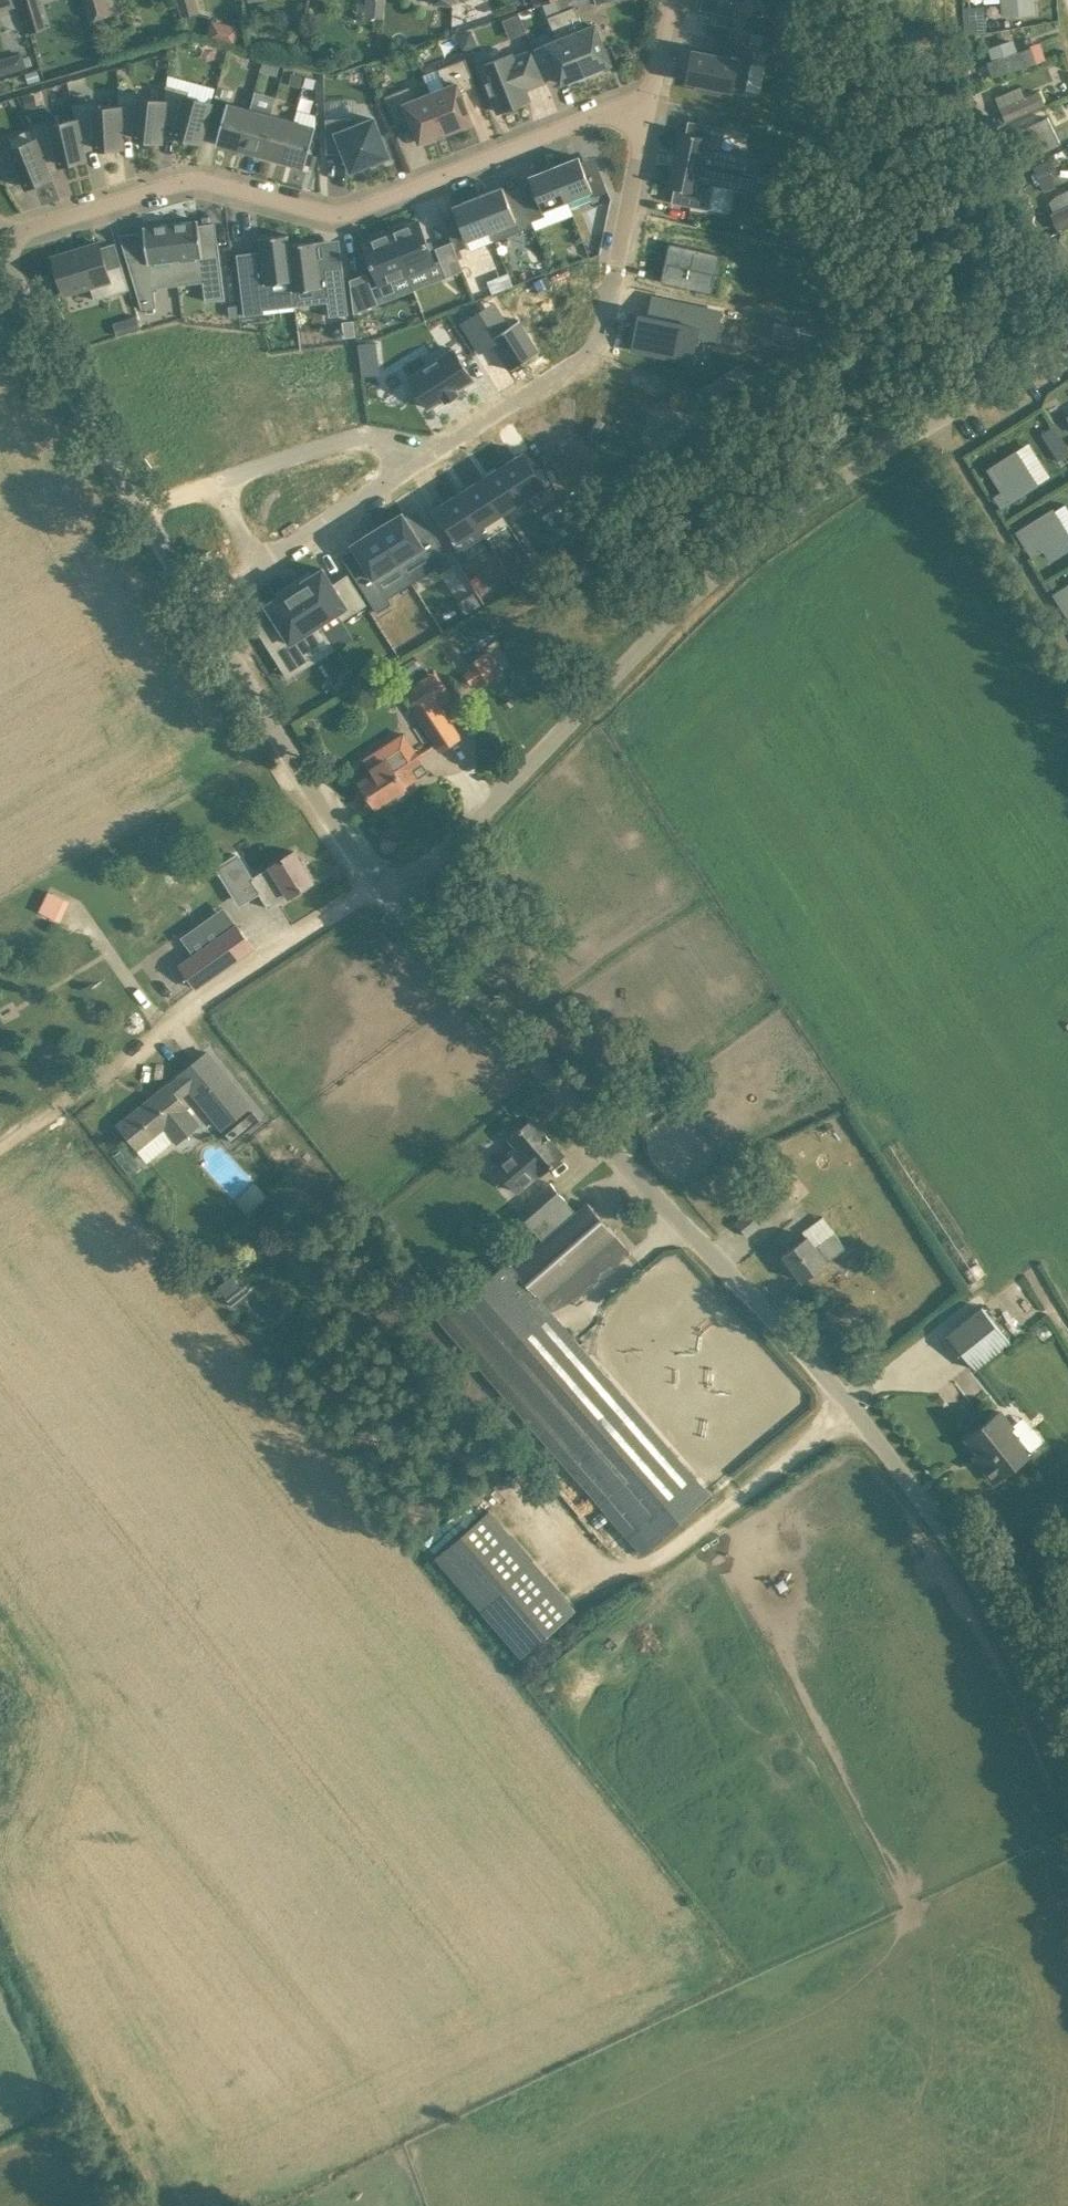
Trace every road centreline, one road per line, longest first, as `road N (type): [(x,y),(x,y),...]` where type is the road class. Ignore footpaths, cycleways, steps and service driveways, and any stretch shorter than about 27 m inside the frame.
road 1 (unclassified): [(1067,1769),(950,1533),(850,1406),(380,891)]
road 2 (track): [(951,409),(930,455),(789,554),(612,722),(850,1090)]
road 3 (unclassified): [(1067,347),(909,433),(740,551),(444,849),(380,891)]
road 4 (unclassified): [(380,891),(295,762),(0,248)]
road 5 (residential): [(0,237),(199,177),(341,214),(648,99)]
road 6 (unclassified): [(0,1150),(380,891)]
road 7 (residential): [(648,99),(616,271),(588,357),(432,454)]
road 8 (residential): [(432,454),(369,431),(223,477),(254,564)]
road 9 (residential): [(432,454),(254,564)]

